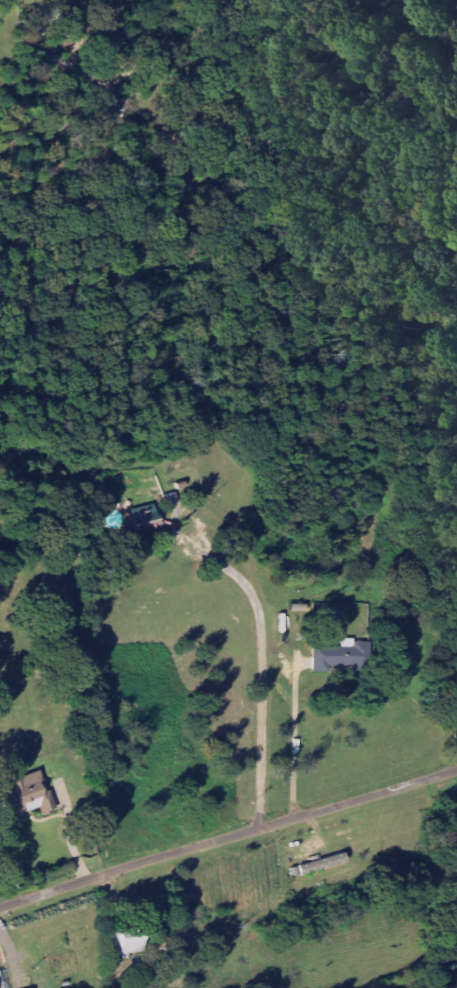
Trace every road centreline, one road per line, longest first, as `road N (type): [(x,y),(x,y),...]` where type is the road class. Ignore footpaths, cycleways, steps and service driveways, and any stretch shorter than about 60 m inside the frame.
road 1 (residential): [(0,908),(456,769)]

